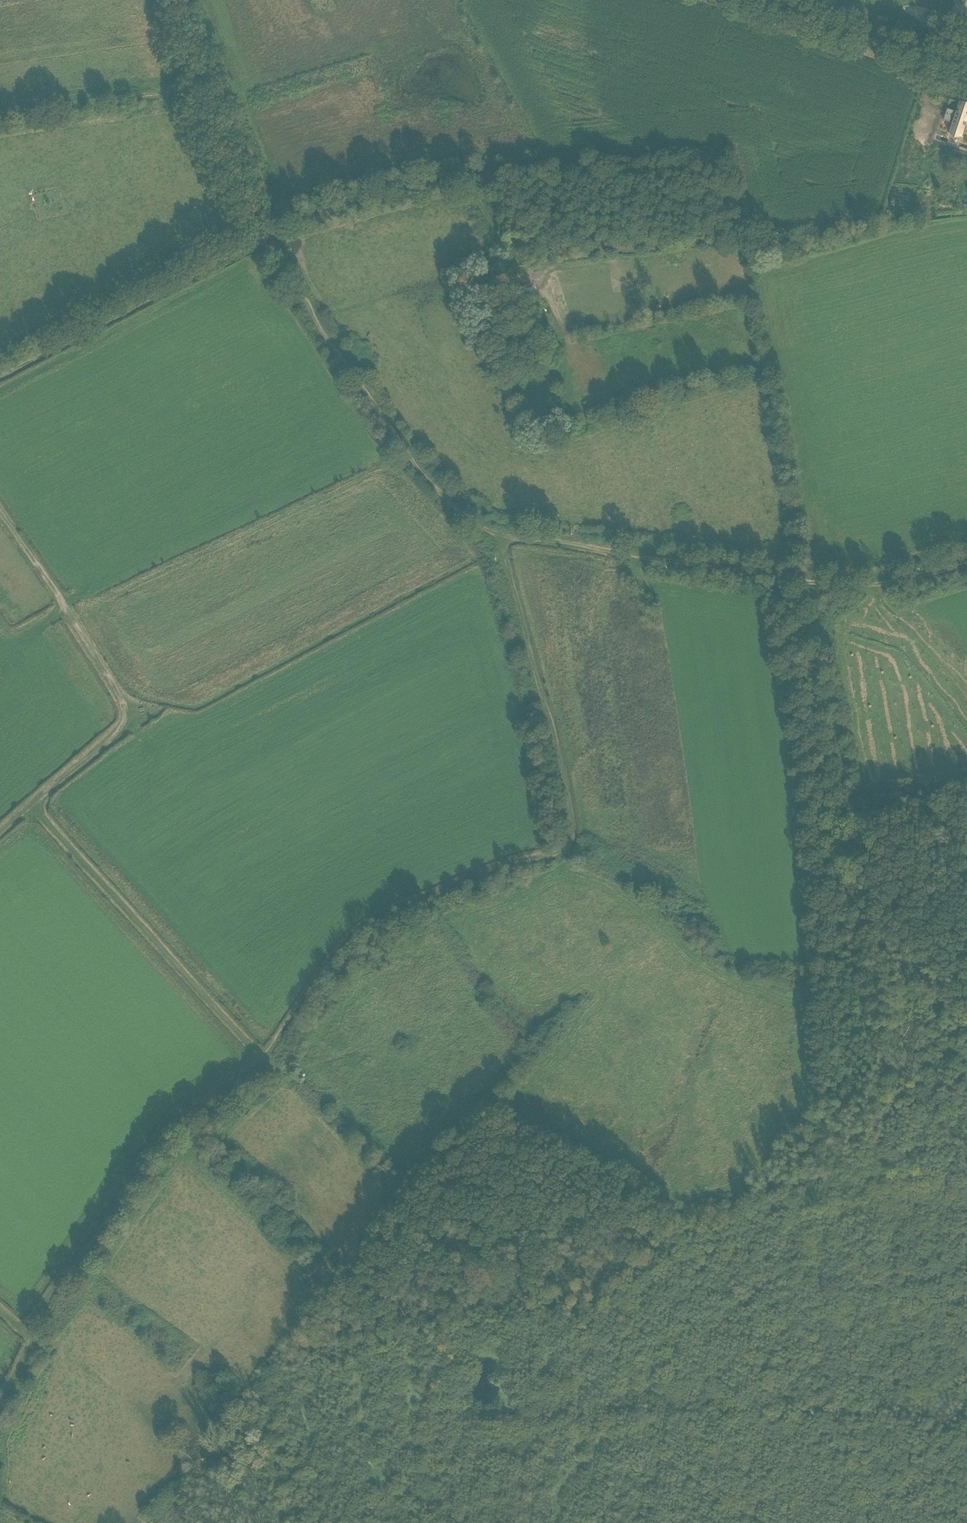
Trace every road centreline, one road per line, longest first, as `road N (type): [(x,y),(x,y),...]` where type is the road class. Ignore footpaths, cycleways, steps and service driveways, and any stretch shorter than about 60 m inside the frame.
road 1 (track): [(30,1331),(158,1123),(270,1049),(350,928),(517,857),(573,850),(541,689),(497,555),(516,538)]
road 2 (track): [(966,565),(876,589),(817,586),(486,530),(446,500),(382,418),(316,318),(282,238)]
road 3 (track): [(0,1074),(7,1522)]
road 4 (track): [(0,518),(118,689),(122,711),(114,734),(0,832)]
road 5 (track): [(262,1056),(35,801)]
road 6 (track): [(0,373),(282,238)]
road 7 (track): [(282,238),(281,210),(187,0)]
road 8 (residential): [(966,75),(744,0)]

